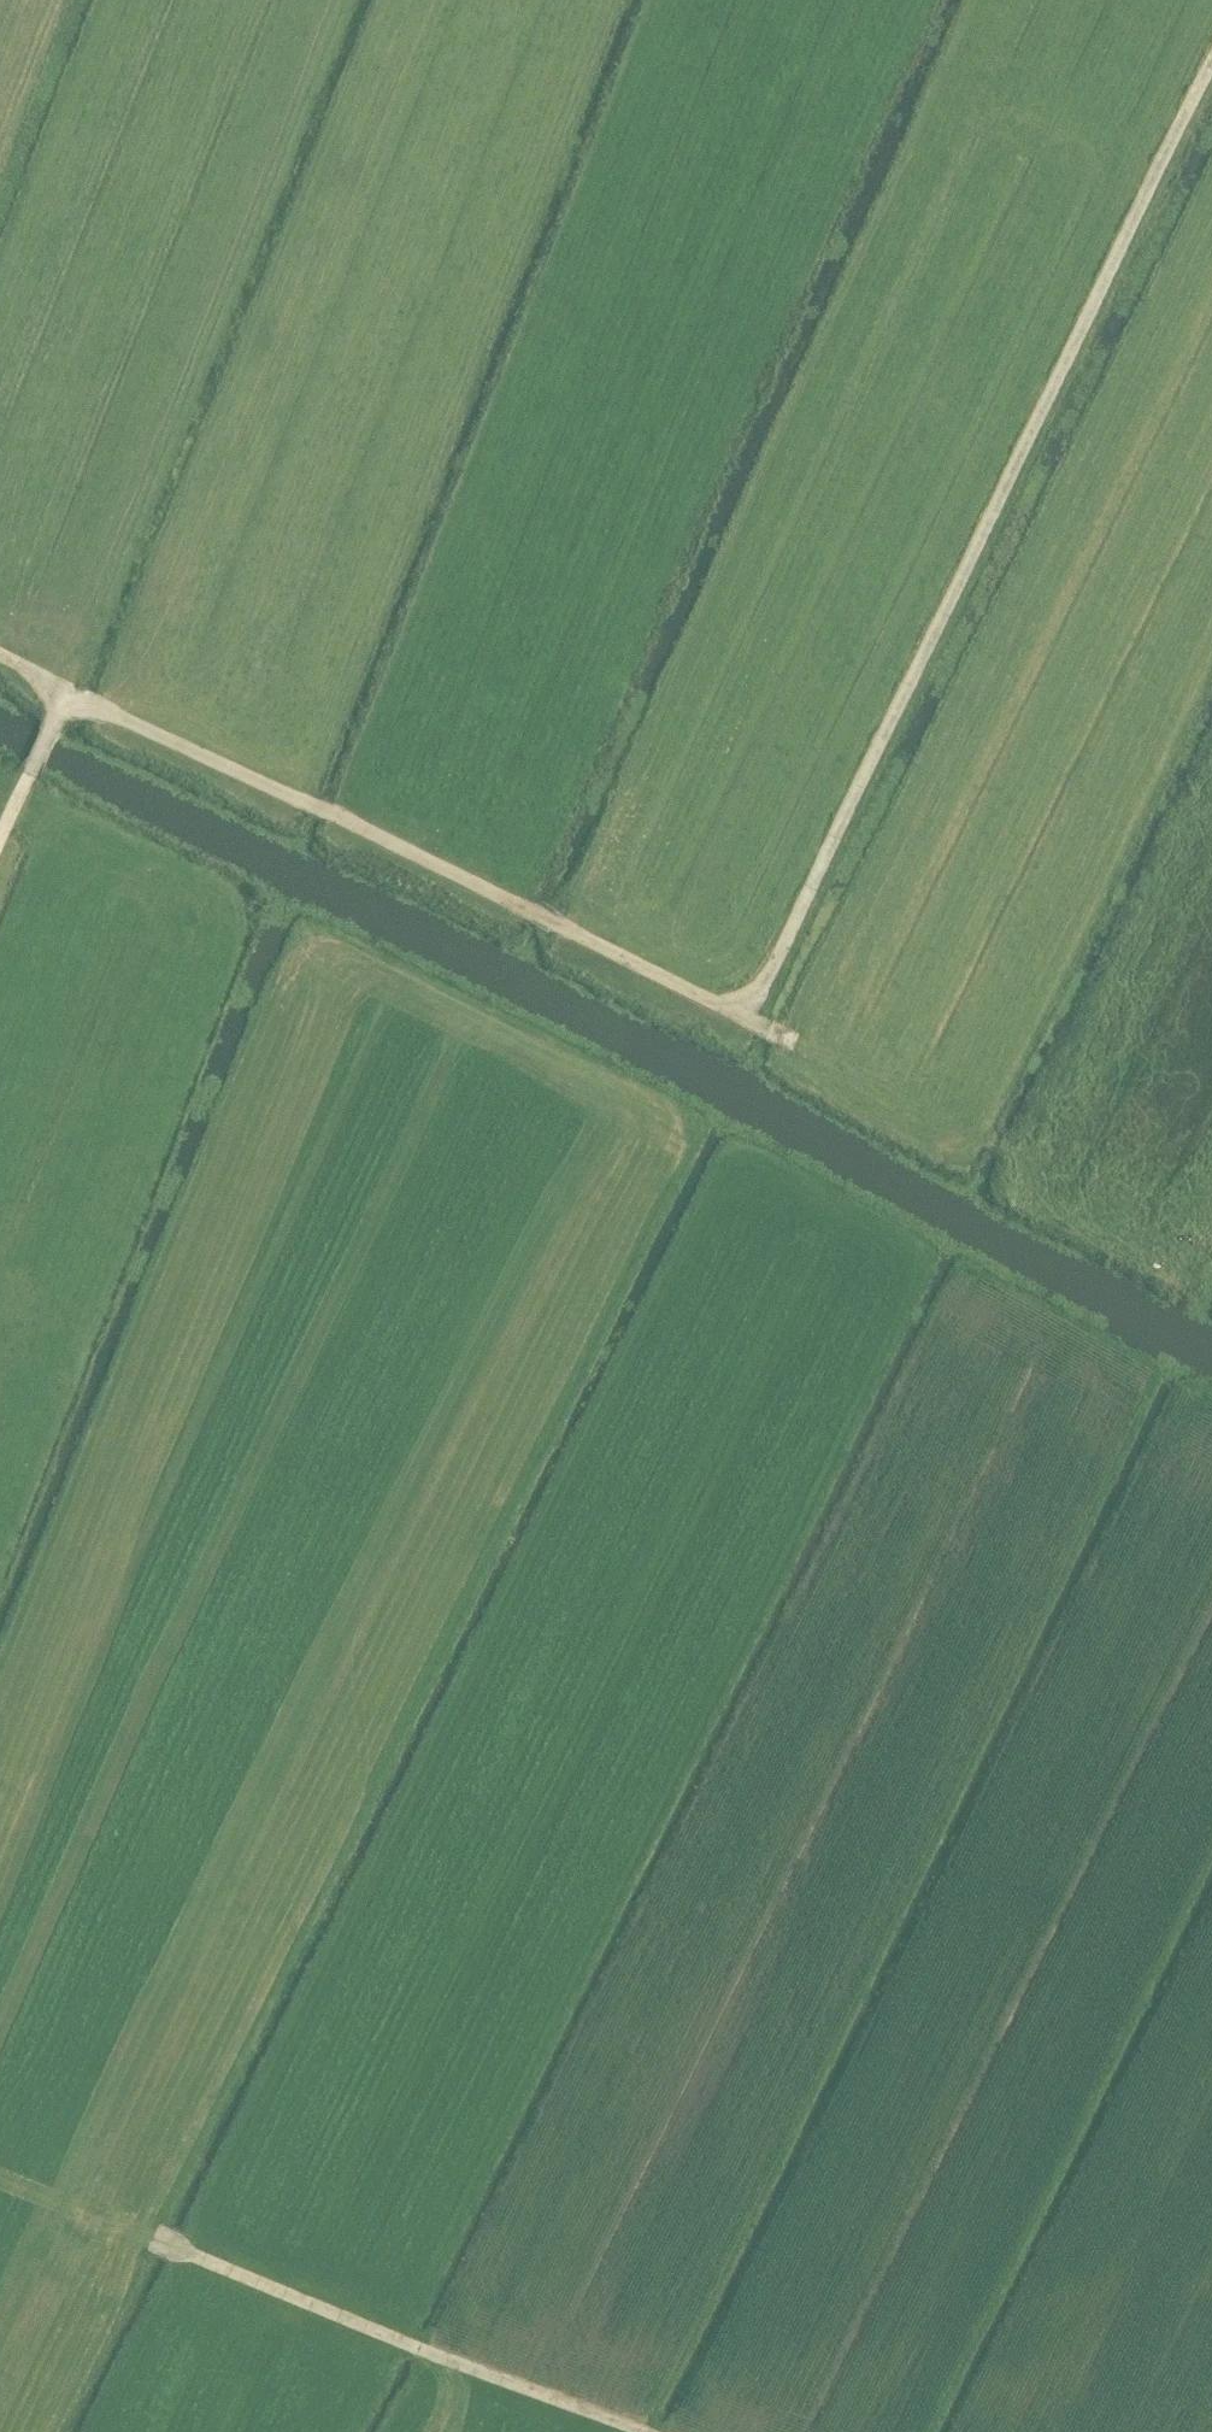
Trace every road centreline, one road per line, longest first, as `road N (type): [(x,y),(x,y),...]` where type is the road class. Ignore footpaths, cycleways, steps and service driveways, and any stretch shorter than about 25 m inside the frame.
road 1 (track): [(67,698),(745,1016),(1211,82)]
road 2 (track): [(83,2431),(172,2253),(621,2431)]
road 3 (track): [(0,839),(67,698)]

